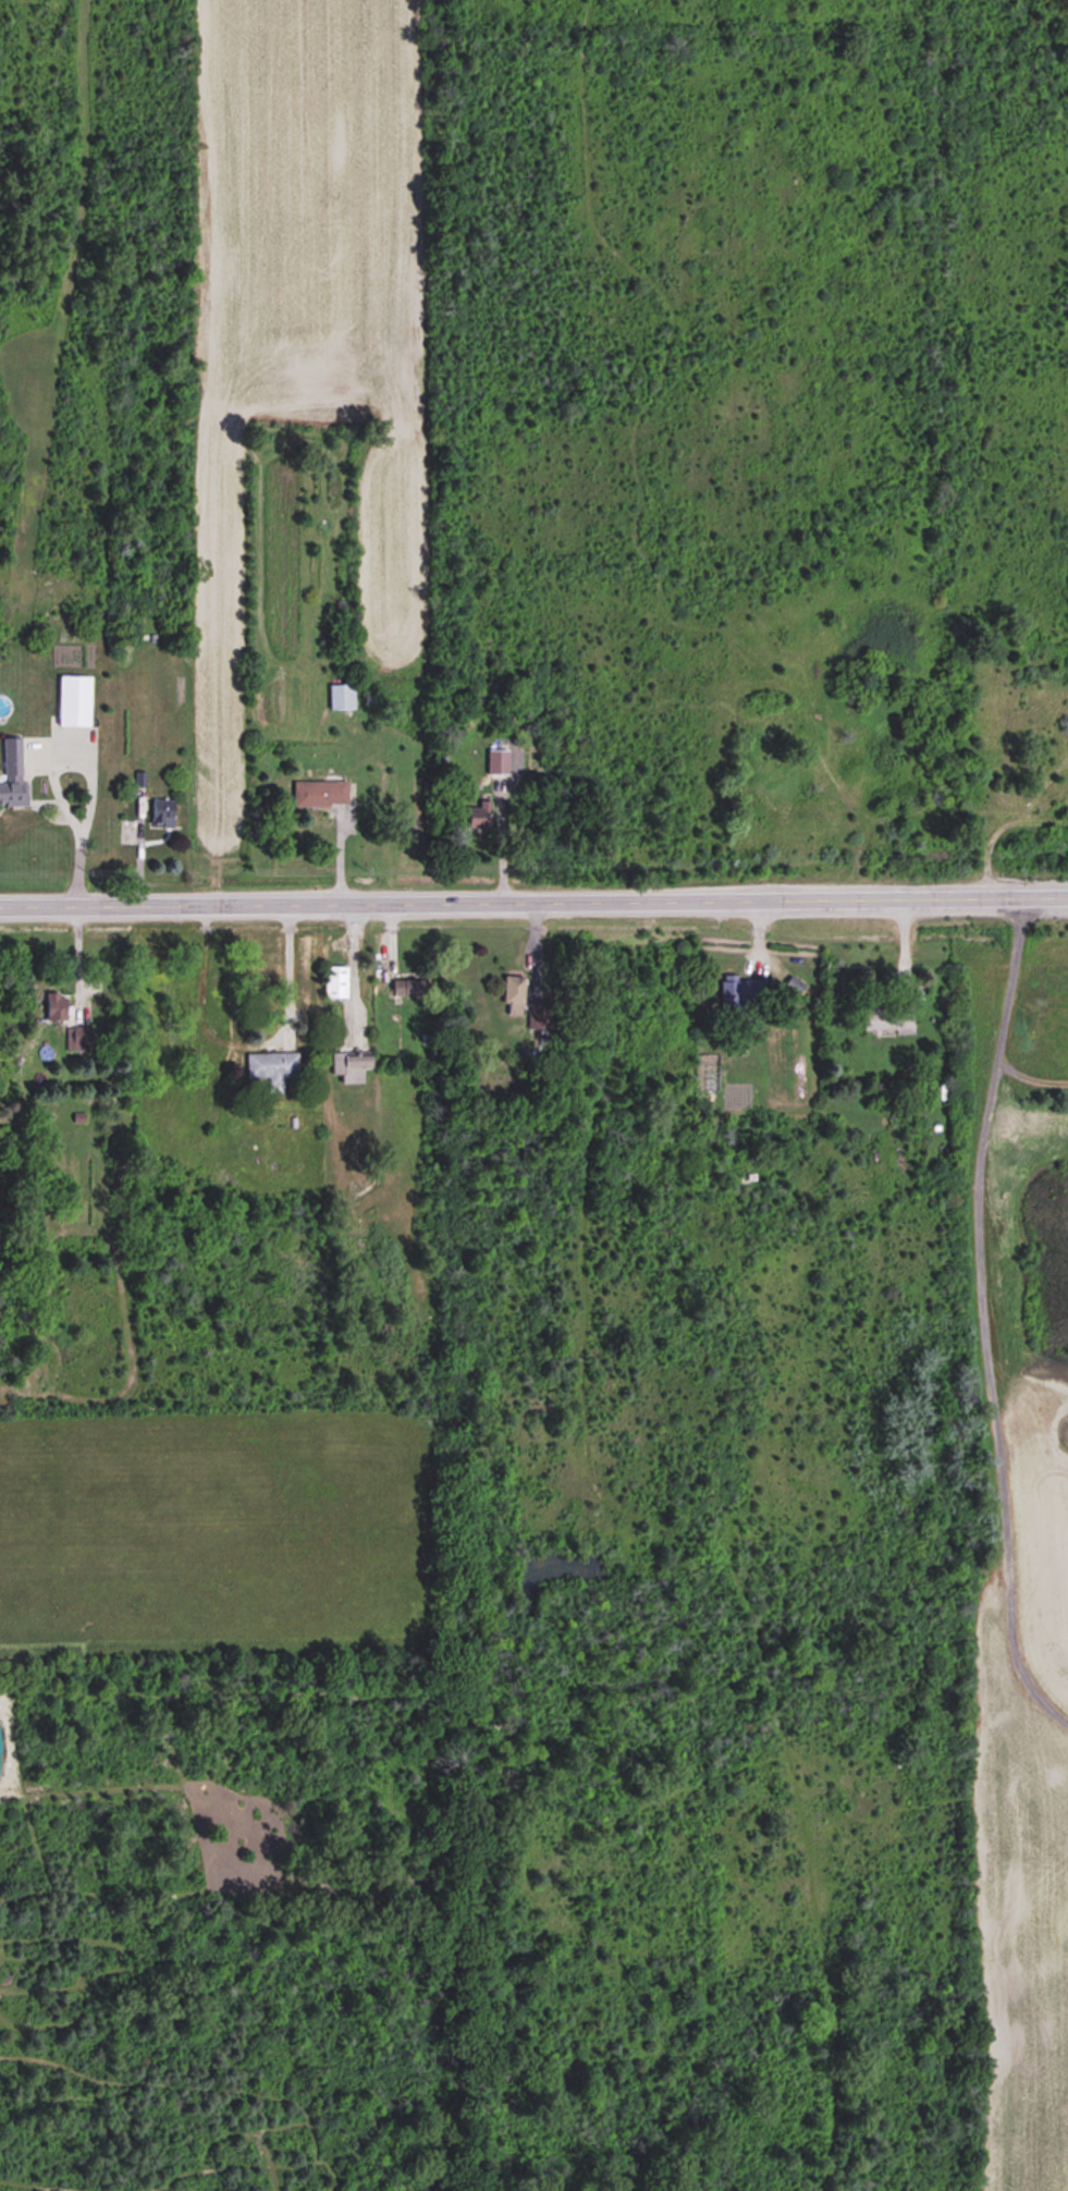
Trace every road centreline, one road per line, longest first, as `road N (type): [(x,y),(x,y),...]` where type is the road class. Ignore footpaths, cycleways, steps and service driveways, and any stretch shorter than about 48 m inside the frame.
road 1 (tertiary): [(1067,897),(0,907)]

